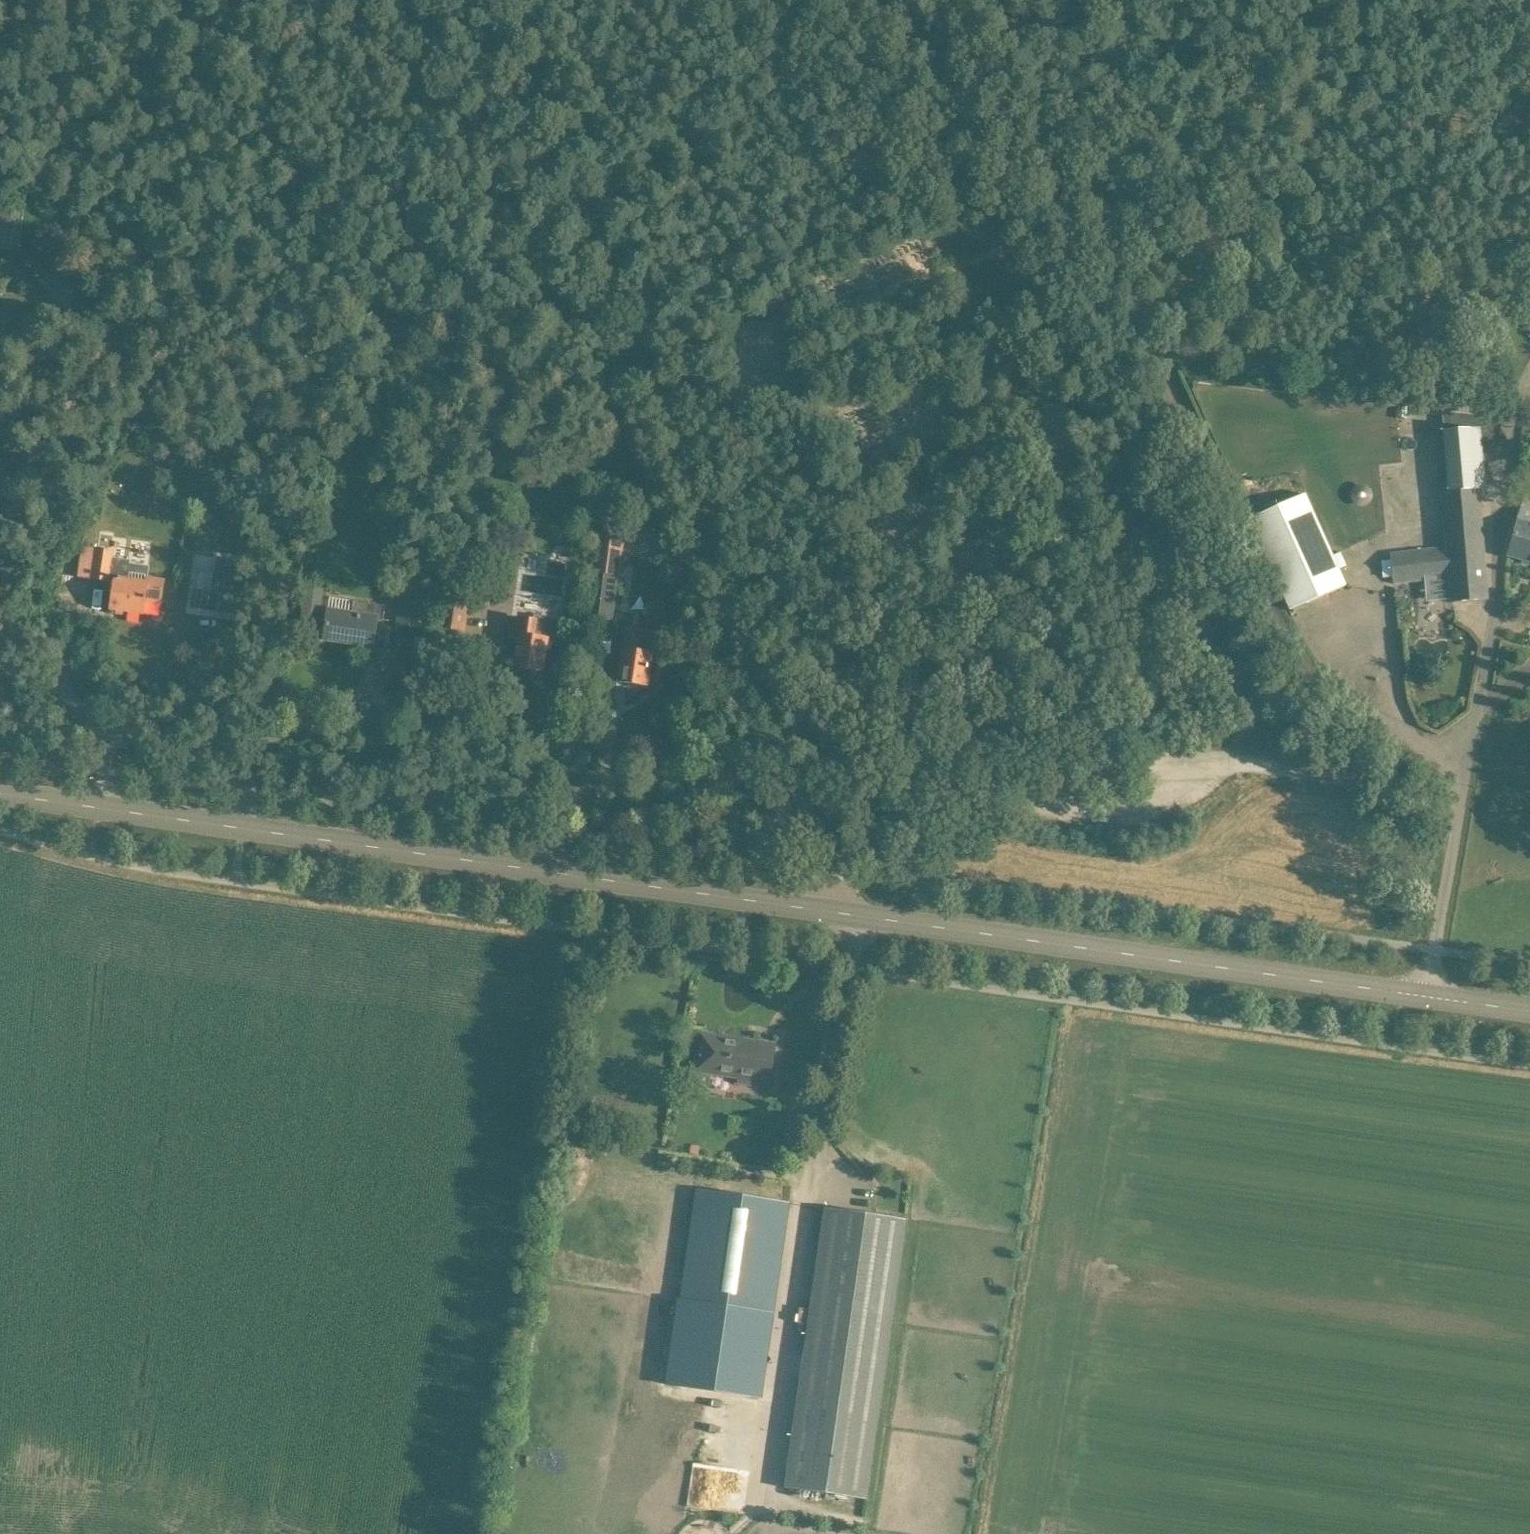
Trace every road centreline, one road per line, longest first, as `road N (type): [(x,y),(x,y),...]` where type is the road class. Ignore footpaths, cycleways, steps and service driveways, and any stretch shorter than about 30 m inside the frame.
road 1 (secondary): [(1420,995),(0,794)]
road 2 (track): [(1368,718),(1310,681),(1262,632),(1107,219),(1071,0)]
road 3 (track): [(1452,831),(1398,794),(1203,756),(1086,799)]
road 4 (unclassified): [(1420,995),(1463,774),(1368,718)]
road 5 (track): [(1310,681),(1203,756)]

